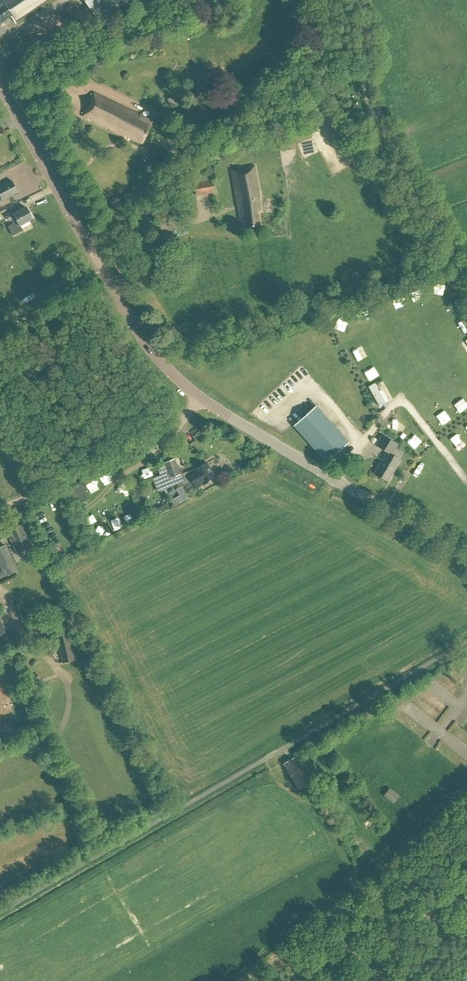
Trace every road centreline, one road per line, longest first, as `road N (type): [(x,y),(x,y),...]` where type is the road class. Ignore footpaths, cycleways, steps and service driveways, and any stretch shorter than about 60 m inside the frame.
road 1 (unclassified): [(199,398),(122,308),(0,85)]
road 2 (unclassified): [(466,559),(199,398)]
road 3 (unclassified): [(199,398),(172,429),(0,508)]

